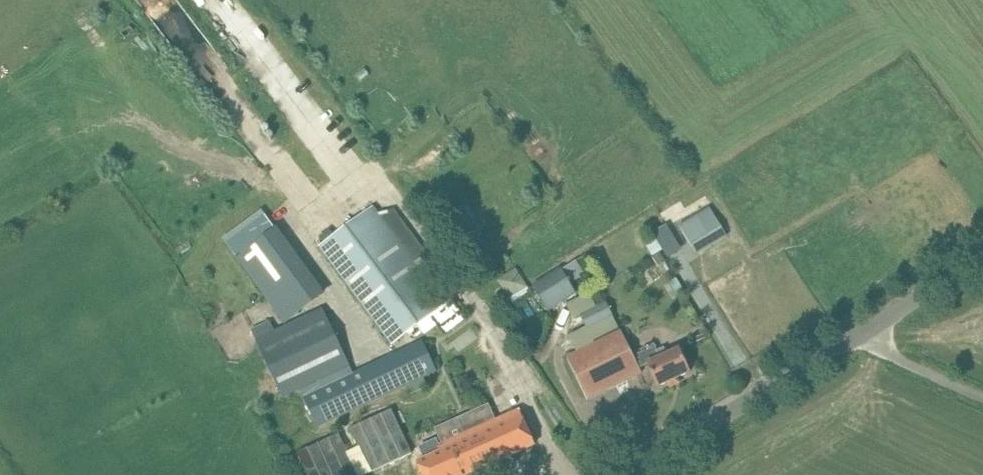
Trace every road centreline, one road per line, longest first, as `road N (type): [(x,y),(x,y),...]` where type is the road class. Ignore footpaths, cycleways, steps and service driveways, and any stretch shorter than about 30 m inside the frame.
road 1 (unclassified): [(617,474),(982,260)]

